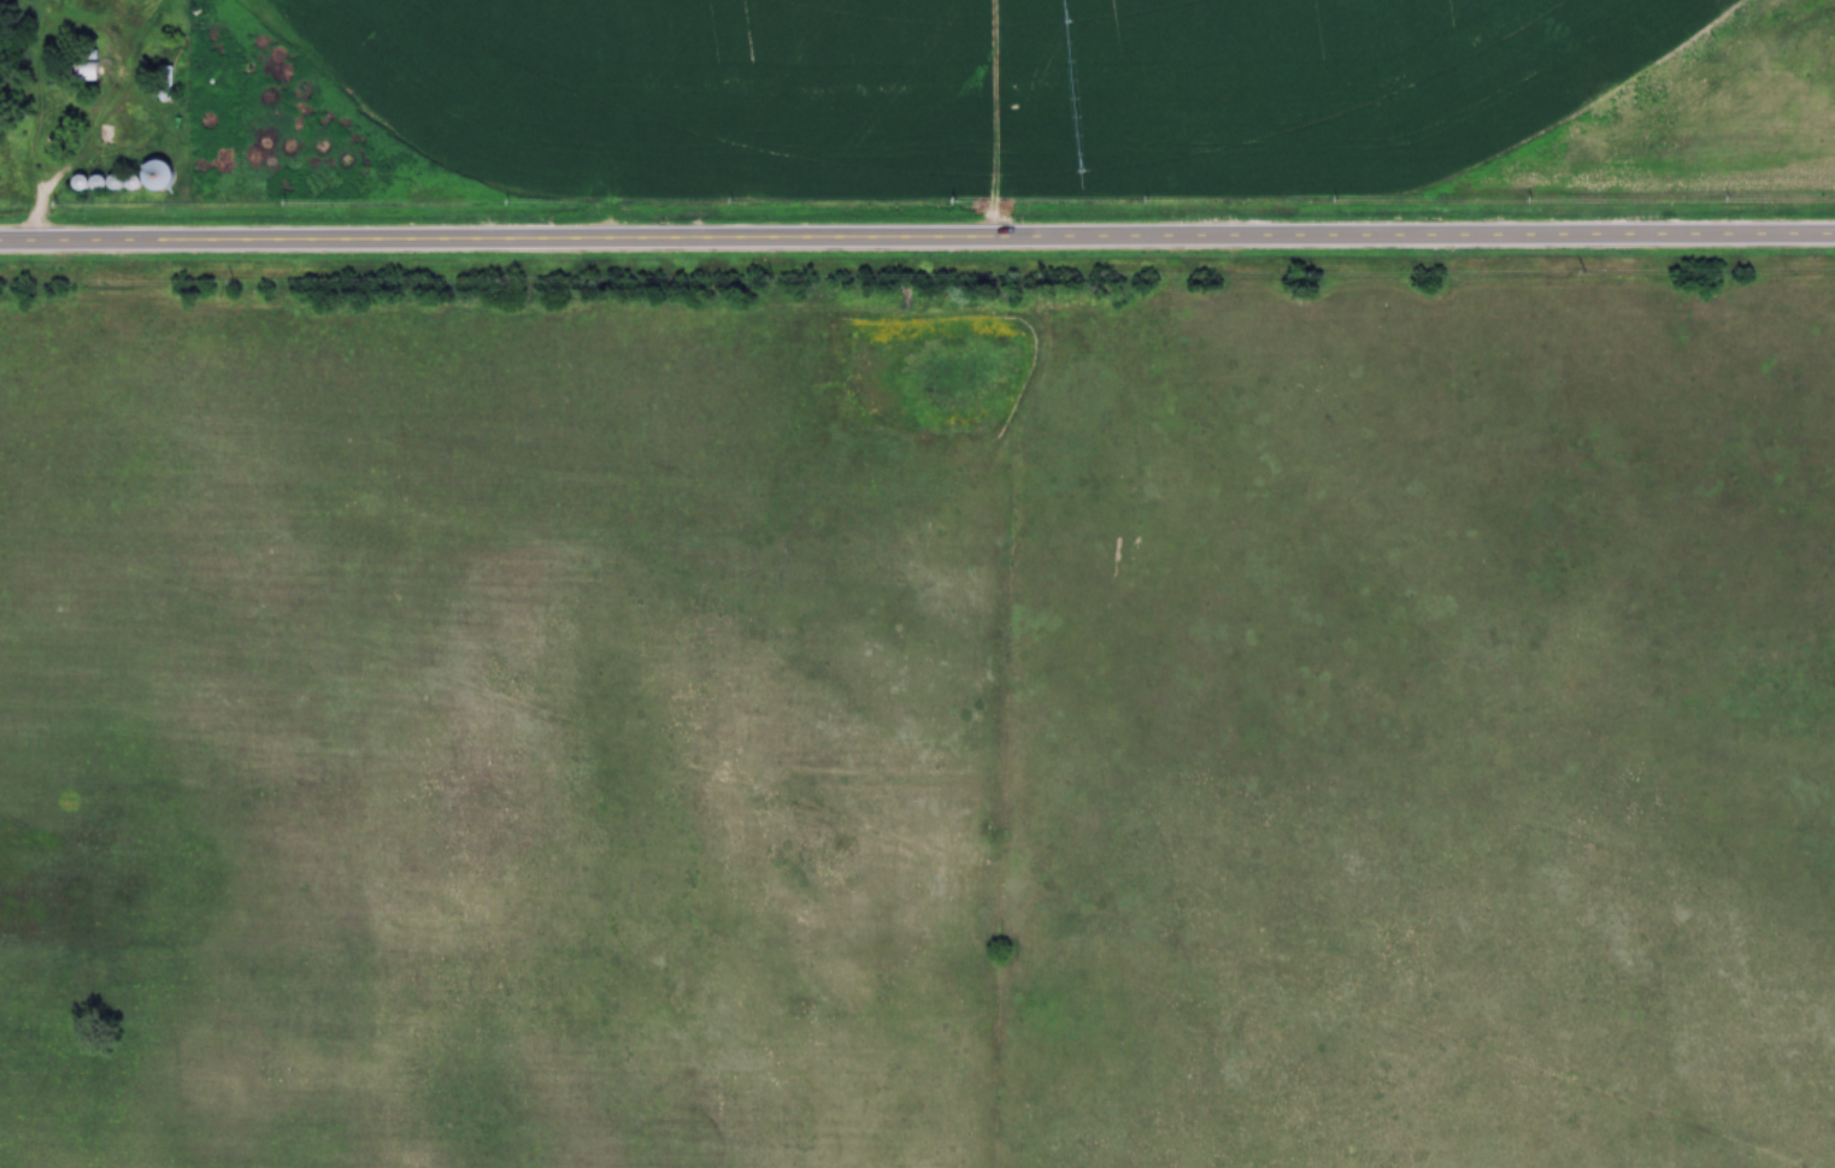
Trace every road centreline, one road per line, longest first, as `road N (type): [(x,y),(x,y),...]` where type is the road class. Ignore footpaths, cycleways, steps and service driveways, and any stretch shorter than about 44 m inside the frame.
road 1 (tertiary): [(1834,232),(0,240)]

